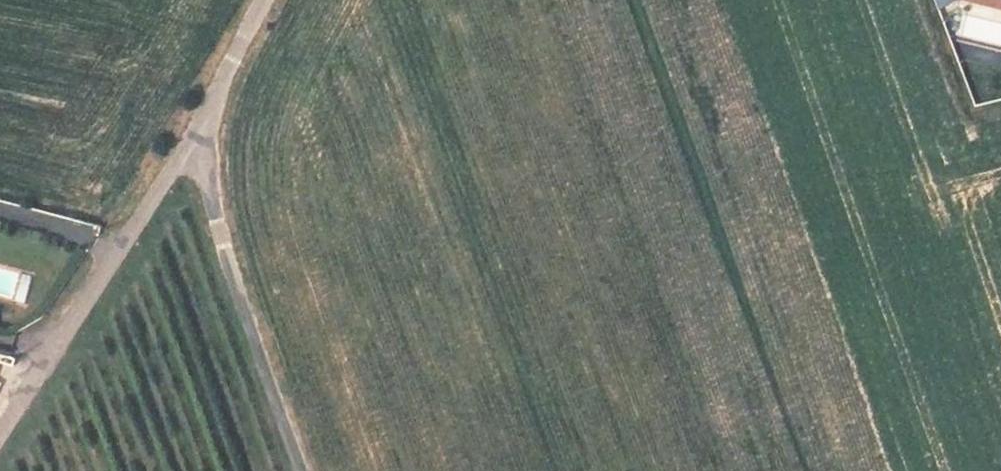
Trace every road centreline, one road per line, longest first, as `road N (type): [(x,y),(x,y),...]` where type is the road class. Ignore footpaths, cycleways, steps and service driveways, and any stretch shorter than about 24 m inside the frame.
road 1 (residential): [(0,428),(198,131)]
road 2 (unclassified): [(305,470),(223,245),(198,131)]
road 3 (unclassified): [(198,131),(265,0)]

